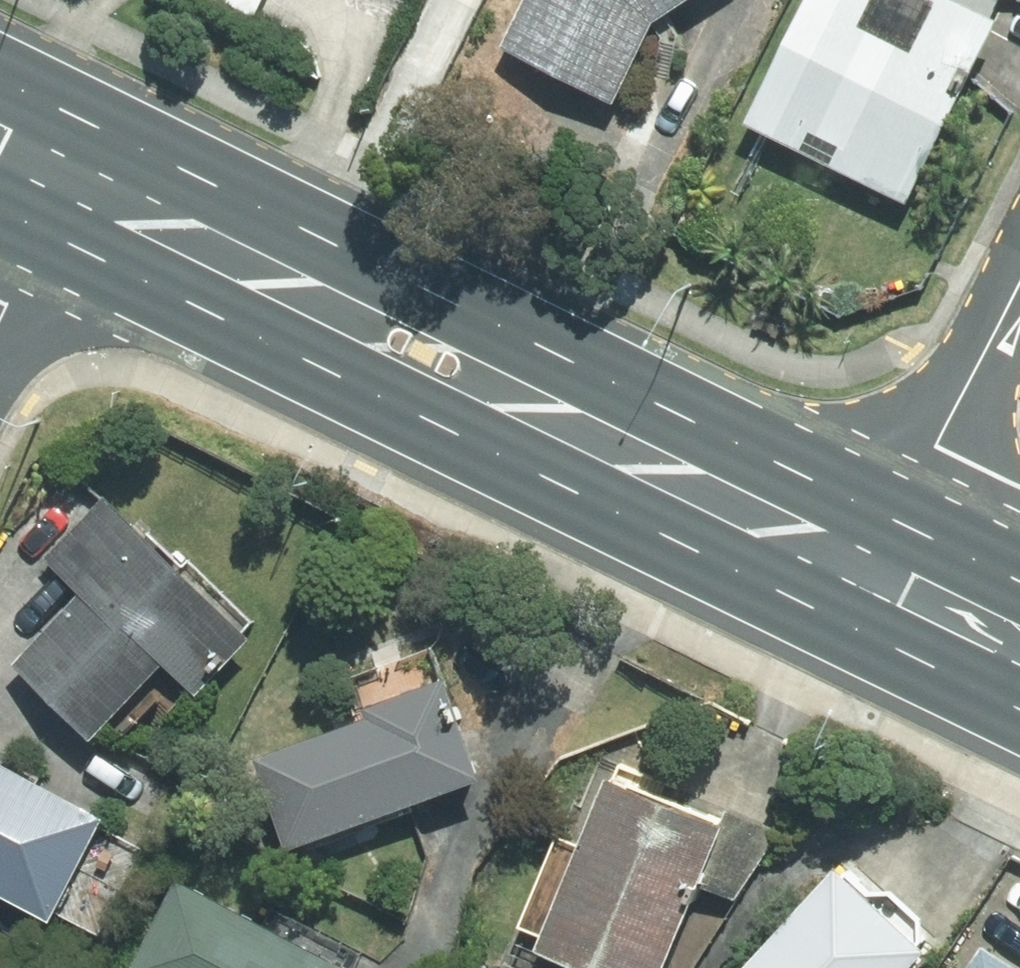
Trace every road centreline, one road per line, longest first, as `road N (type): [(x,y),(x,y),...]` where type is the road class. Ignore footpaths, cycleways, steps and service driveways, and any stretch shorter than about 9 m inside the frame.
road 1 (primary): [(869,564),(60,198)]
road 2 (residential): [(1019,272),(869,564)]
road 3 (primary): [(1019,642),(869,564)]
road 4 (residential): [(0,311),(60,198)]

